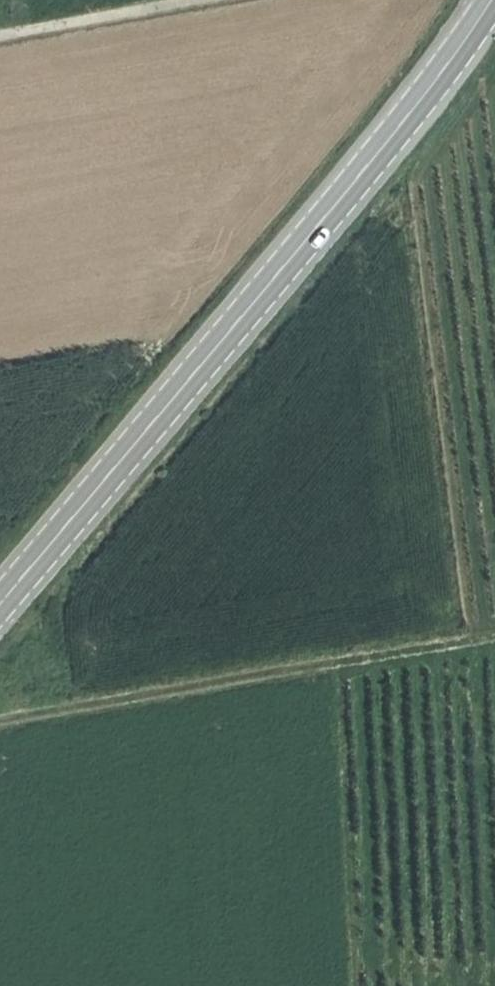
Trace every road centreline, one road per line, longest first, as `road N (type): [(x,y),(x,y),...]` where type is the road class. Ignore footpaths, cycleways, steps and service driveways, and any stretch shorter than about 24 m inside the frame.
road 1 (secondary): [(490,0),(258,304),(0,609)]
road 2 (track): [(494,642),(0,723)]
road 3 (track): [(0,38),(221,0)]

